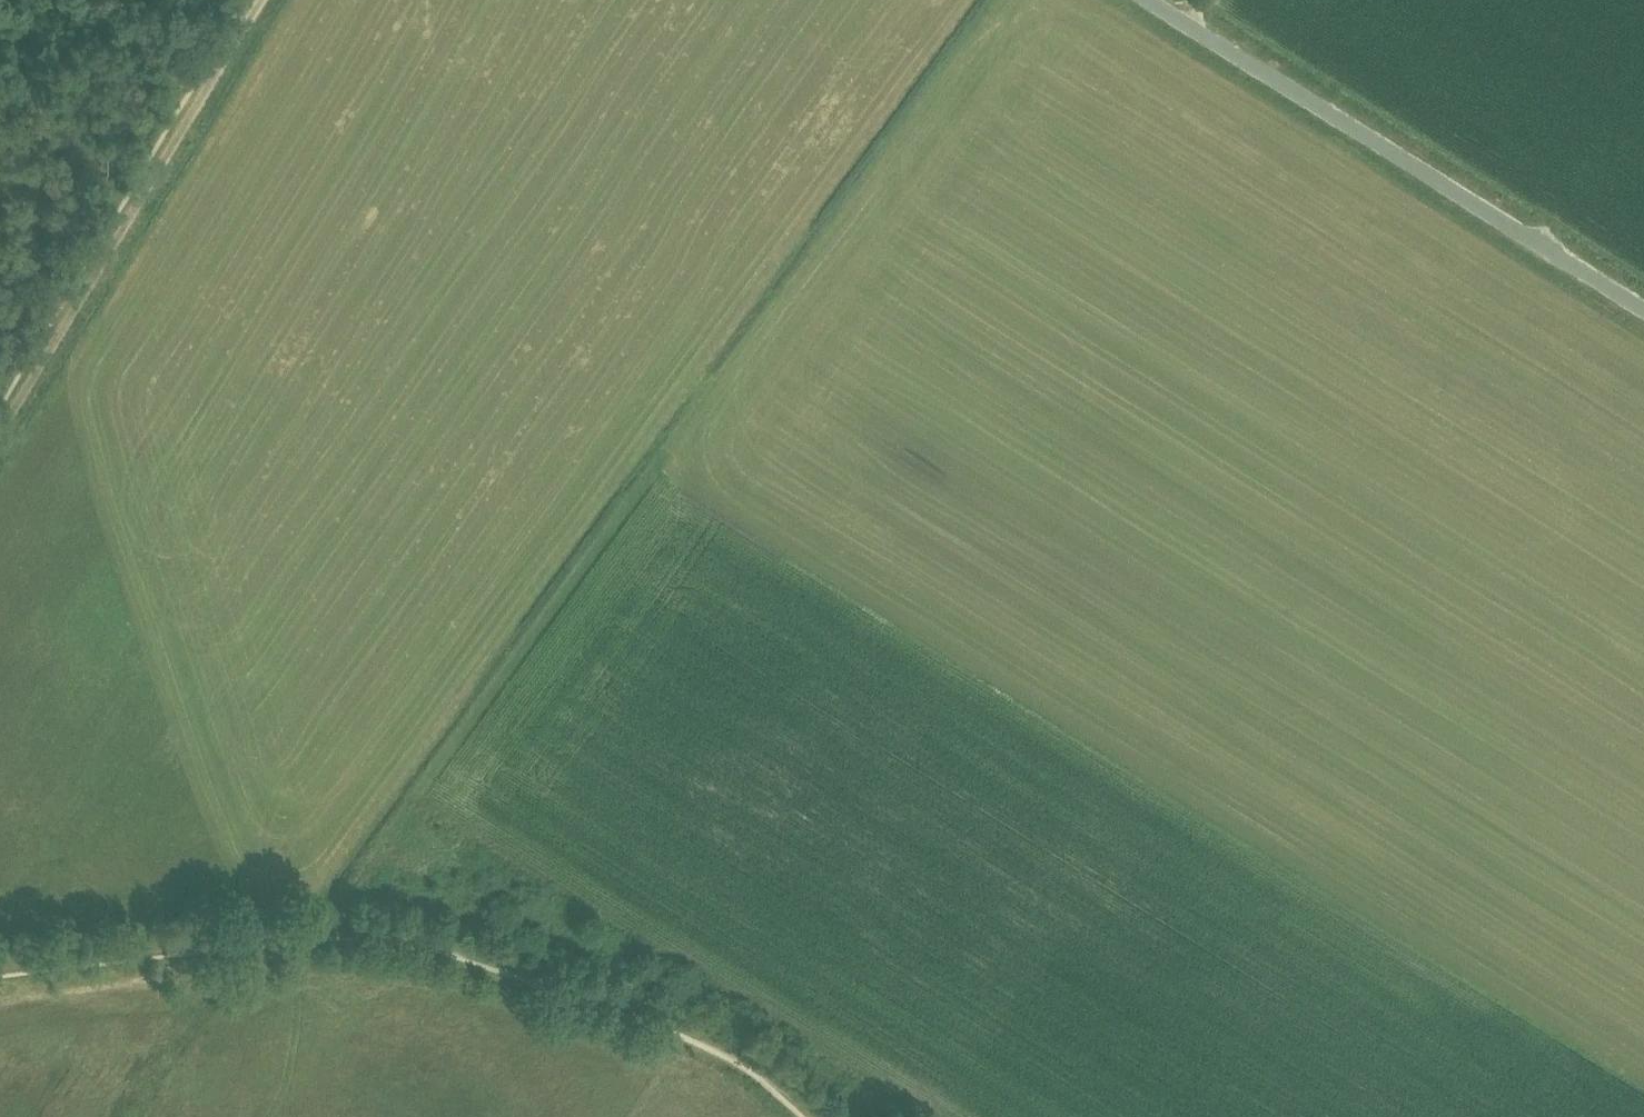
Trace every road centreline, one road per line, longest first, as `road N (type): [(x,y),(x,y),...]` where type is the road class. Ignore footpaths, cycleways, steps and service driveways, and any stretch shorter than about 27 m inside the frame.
road 1 (track): [(0,967),(328,932),(402,934),(662,1013),(754,1059),(824,1116)]
road 2 (unclassified): [(1643,311),(1149,0)]
road 3 (track): [(202,96),(0,431)]

